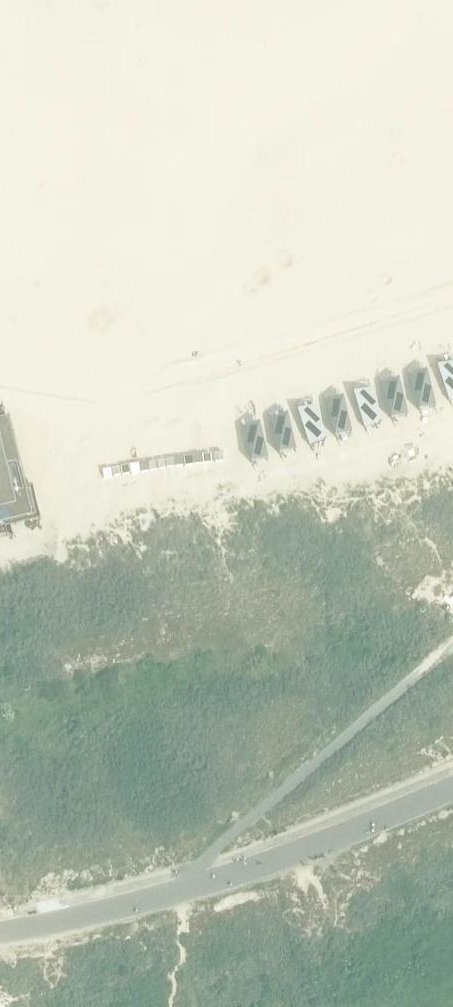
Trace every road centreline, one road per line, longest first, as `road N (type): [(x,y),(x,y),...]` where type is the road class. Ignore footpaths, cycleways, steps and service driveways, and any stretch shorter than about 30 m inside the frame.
road 1 (unclassified): [(0,937),(189,891),(452,786)]

